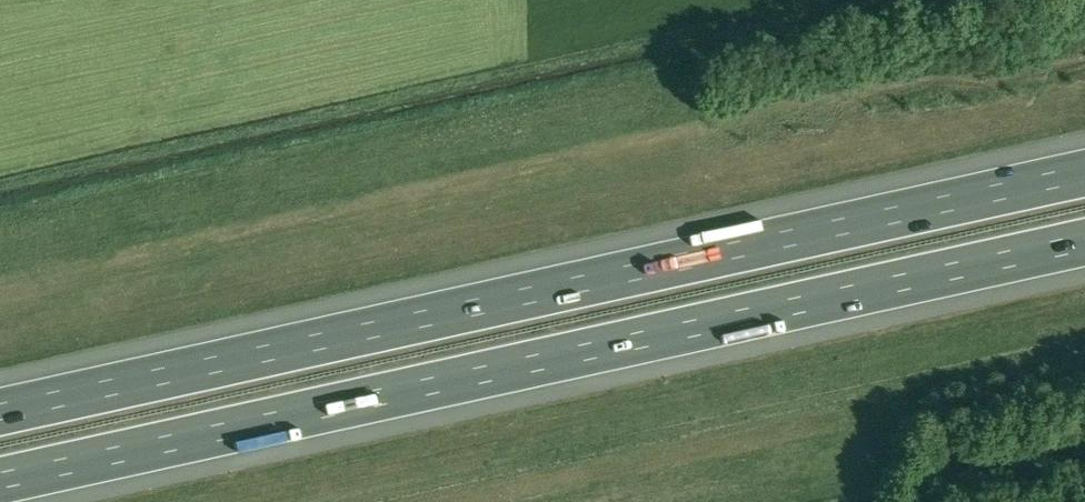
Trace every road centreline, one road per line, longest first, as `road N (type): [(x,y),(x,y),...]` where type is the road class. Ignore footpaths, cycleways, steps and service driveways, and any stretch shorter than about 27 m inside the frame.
road 1 (motorway): [(1084,174),(0,412)]
road 2 (motorway): [(0,480),(1084,243)]

